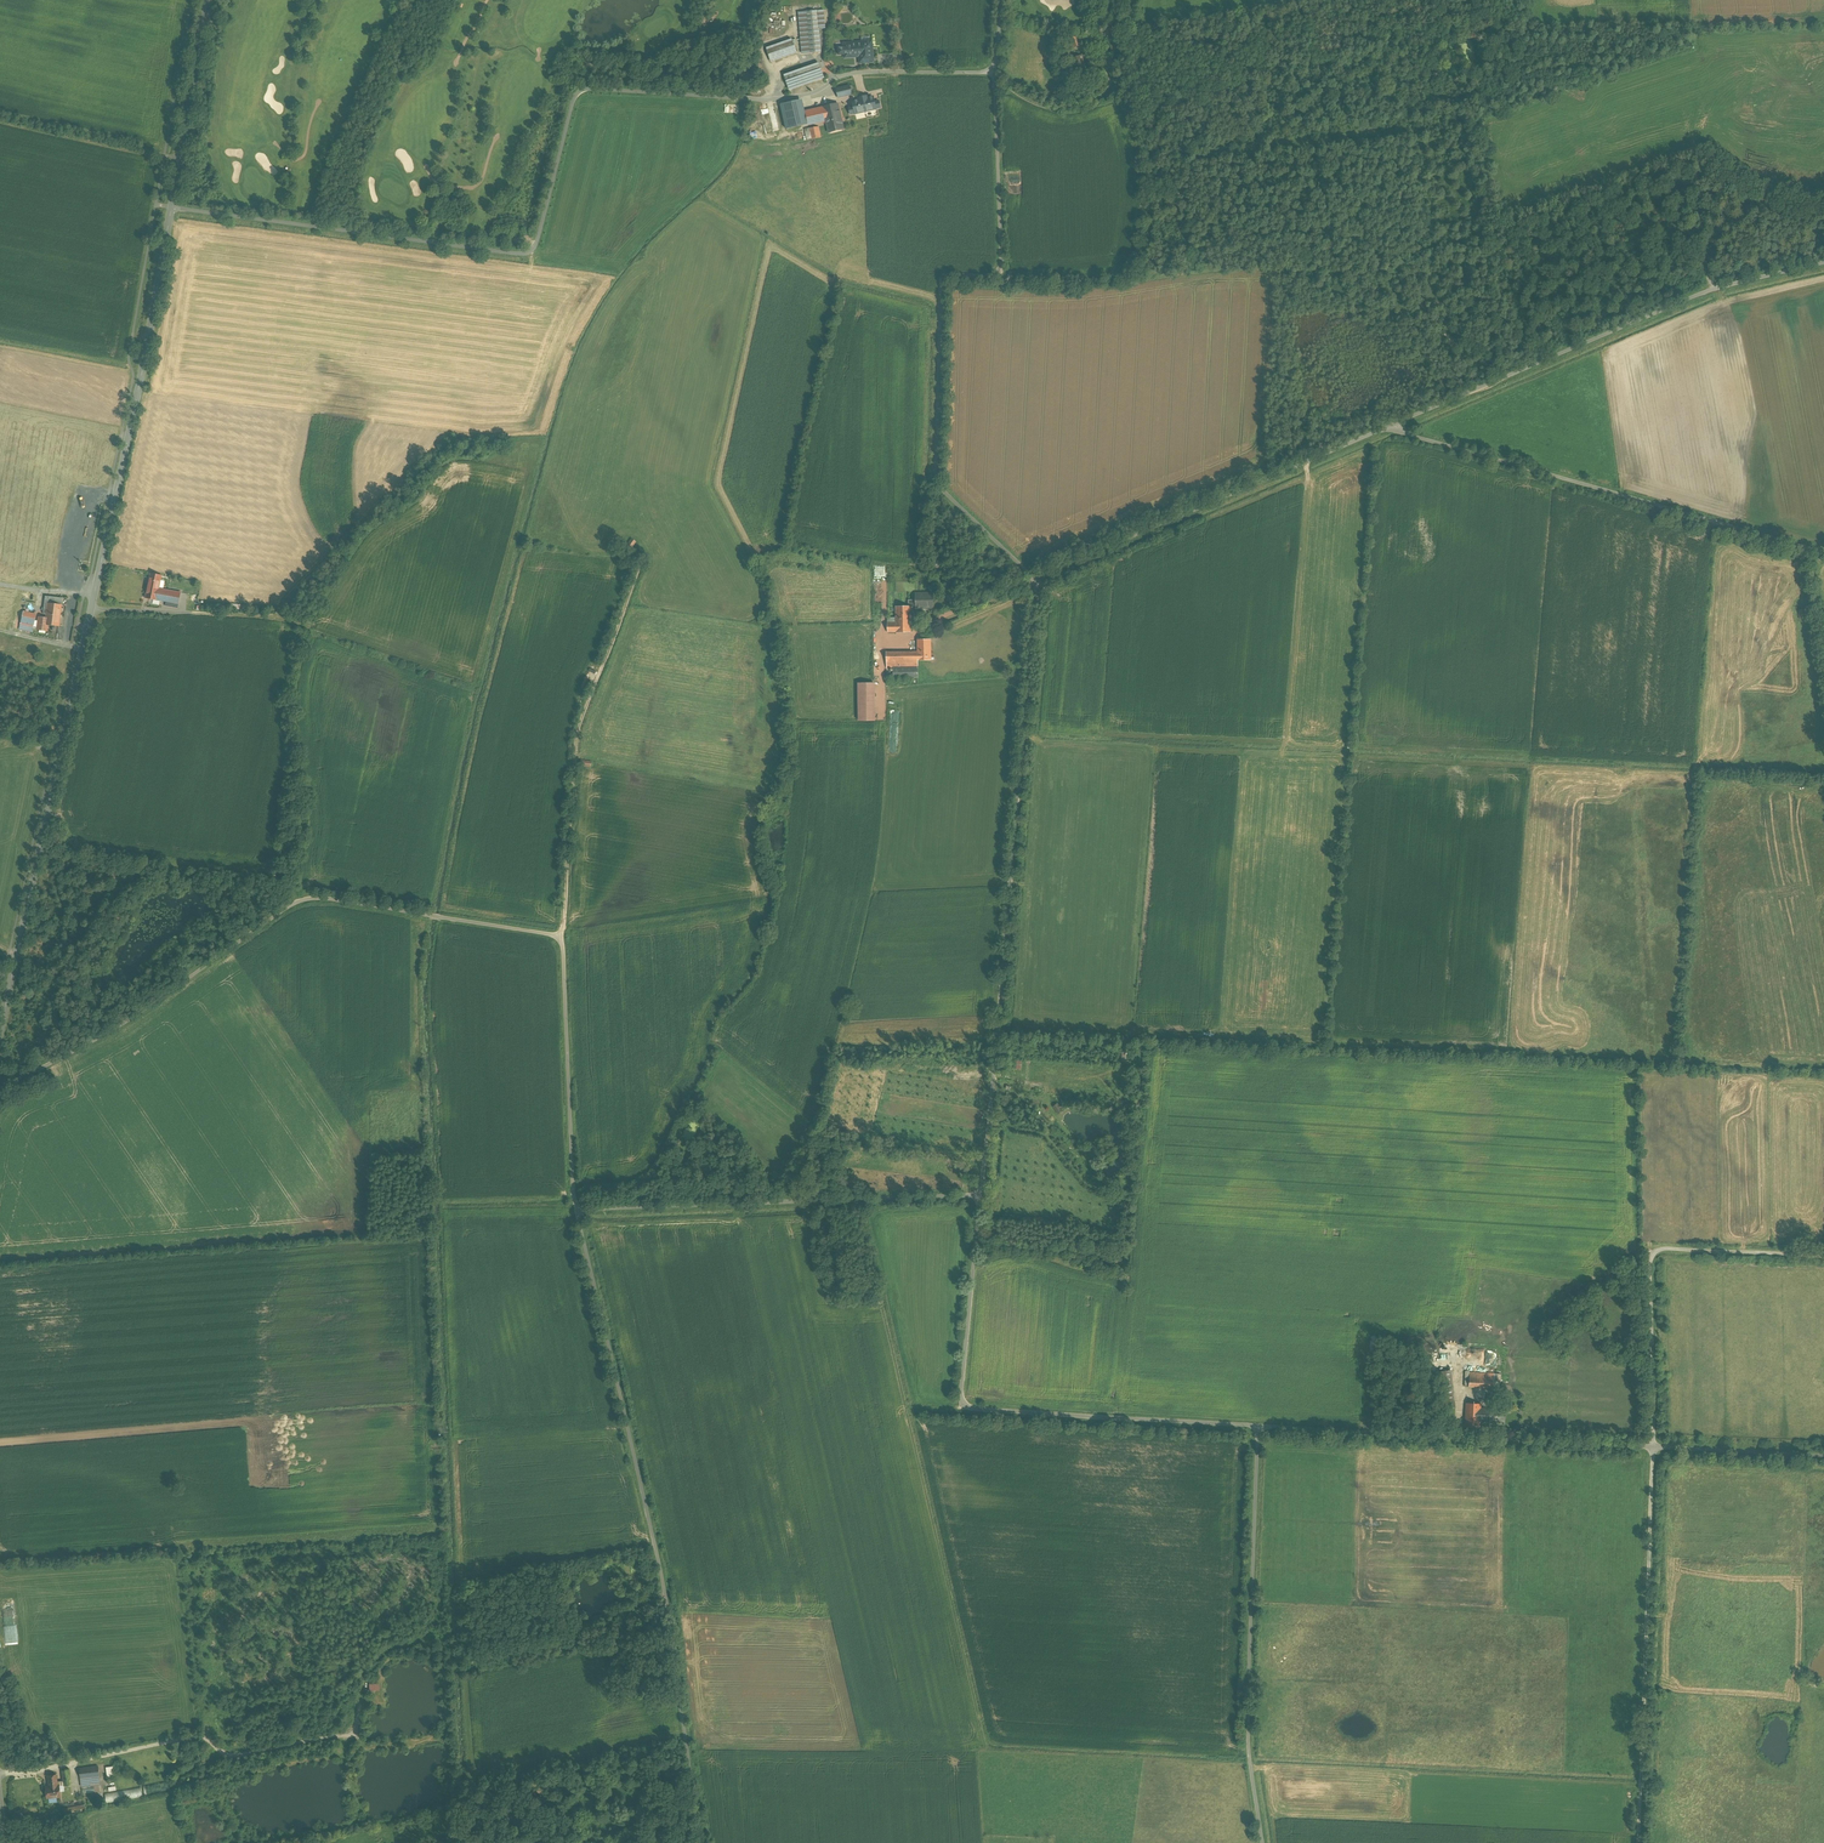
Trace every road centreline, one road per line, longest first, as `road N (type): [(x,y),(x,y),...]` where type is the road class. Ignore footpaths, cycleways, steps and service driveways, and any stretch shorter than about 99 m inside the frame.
road 1 (unclassified): [(172,209),(517,251),(536,240),(581,91),(770,99),(871,71),(995,73)]
road 2 (unclassified): [(576,1210),(562,937),(319,898),(298,901),(118,1028),(0,1089)]
road 3 (tertiary): [(172,209),(0,1035)]
road 4 (track): [(1638,1842),(1653,1446),(1649,1259),(1666,1249),(1823,1256)]
road 5 (unclassified): [(700,1842),(666,1593),(576,1210)]
road 6 (unclassified): [(978,1196),(1035,580)]
road 7 (unclassified): [(1035,580),(936,477),(942,288),(949,277),(1002,270),(995,73)]
road 8 (unclassified): [(1823,1455),(1259,1426)]
road 9 (unclassified): [(1259,1426),(968,1407),(962,1392),(978,1196)]
road 10 (unclassified): [(1396,424),(1714,289),(1823,264)]
road 11 (unclassified): [(1396,424),(1405,435),(1823,553)]
road 12 (unclassified): [(1259,1426),(1248,1718),(1262,1842)]
road 13 (unclassified): [(978,1196),(576,1210)]
road 14 (unclassified): [(1035,580),(1396,424)]
road 15 (track): [(562,937),(577,728),(640,565)]
road 16 (track): [(1714,289),(1703,251),(1699,163),(1483,232)]
road 17 (tertiary): [(208,0),(172,209)]

